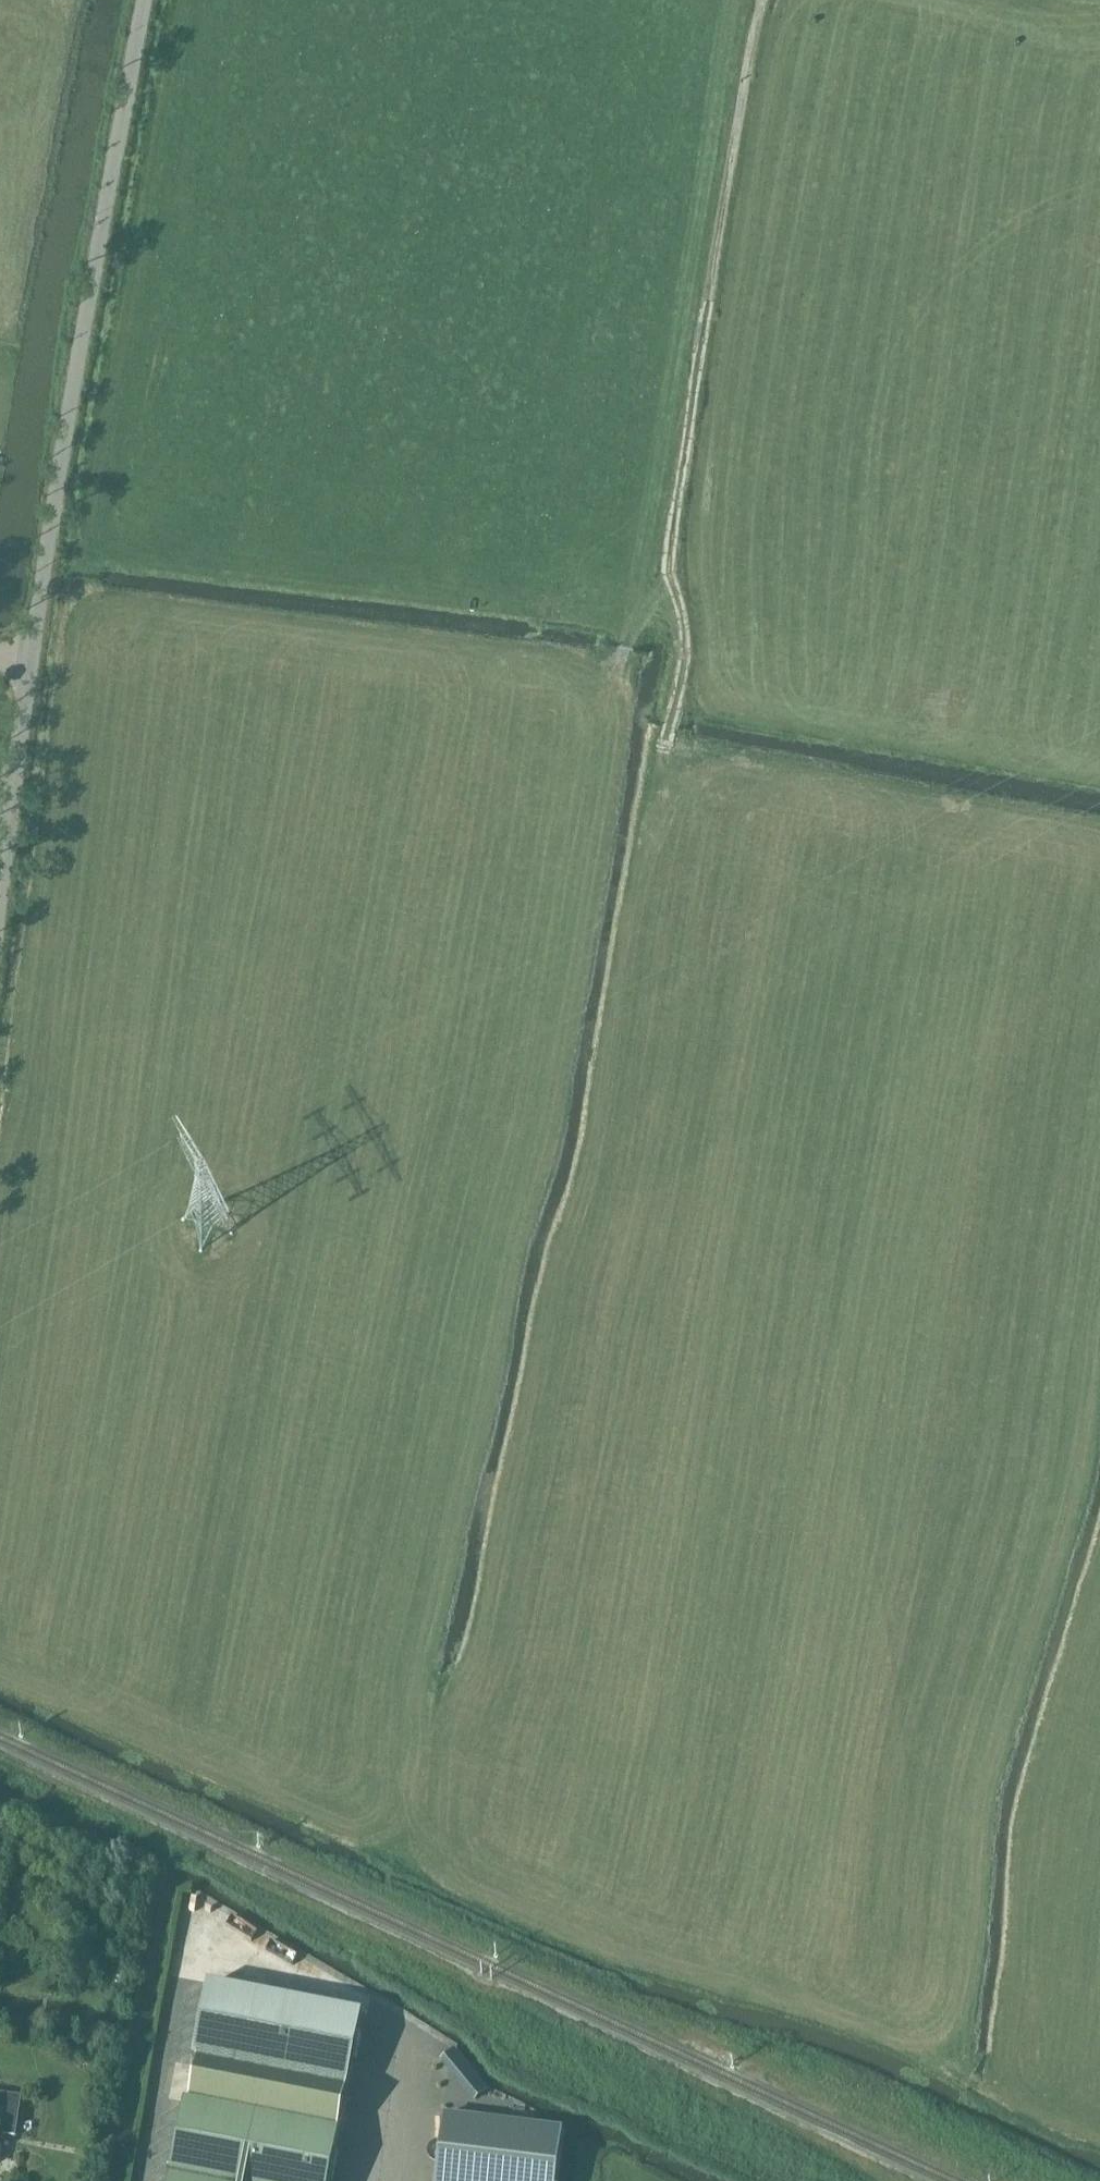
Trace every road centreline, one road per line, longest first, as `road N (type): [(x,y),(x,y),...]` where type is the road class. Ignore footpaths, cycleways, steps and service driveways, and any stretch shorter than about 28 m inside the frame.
road 1 (track): [(1099,2120),(847,2005),(585,1922),(0,1676)]
road 2 (tertiary): [(0,910),(143,0)]

